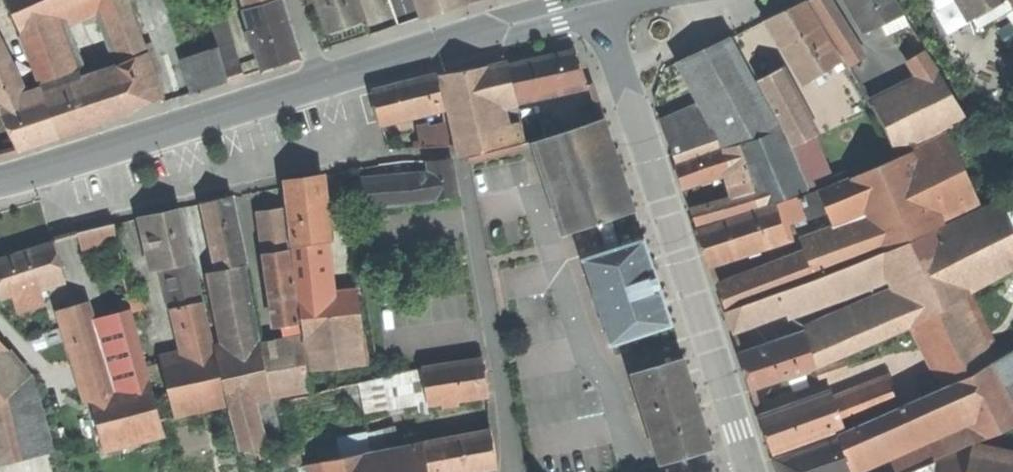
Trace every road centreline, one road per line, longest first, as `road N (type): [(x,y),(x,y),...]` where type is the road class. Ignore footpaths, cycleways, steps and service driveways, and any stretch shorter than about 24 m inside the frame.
road 1 (tertiary): [(745,459),(596,8)]
road 2 (residential): [(111,152),(125,202),(364,137),(343,79)]
road 3 (residential): [(519,471),(466,170)]
road 4 (tertiary): [(596,8),(343,79)]
road 5 (tertiary): [(325,85),(111,152)]

